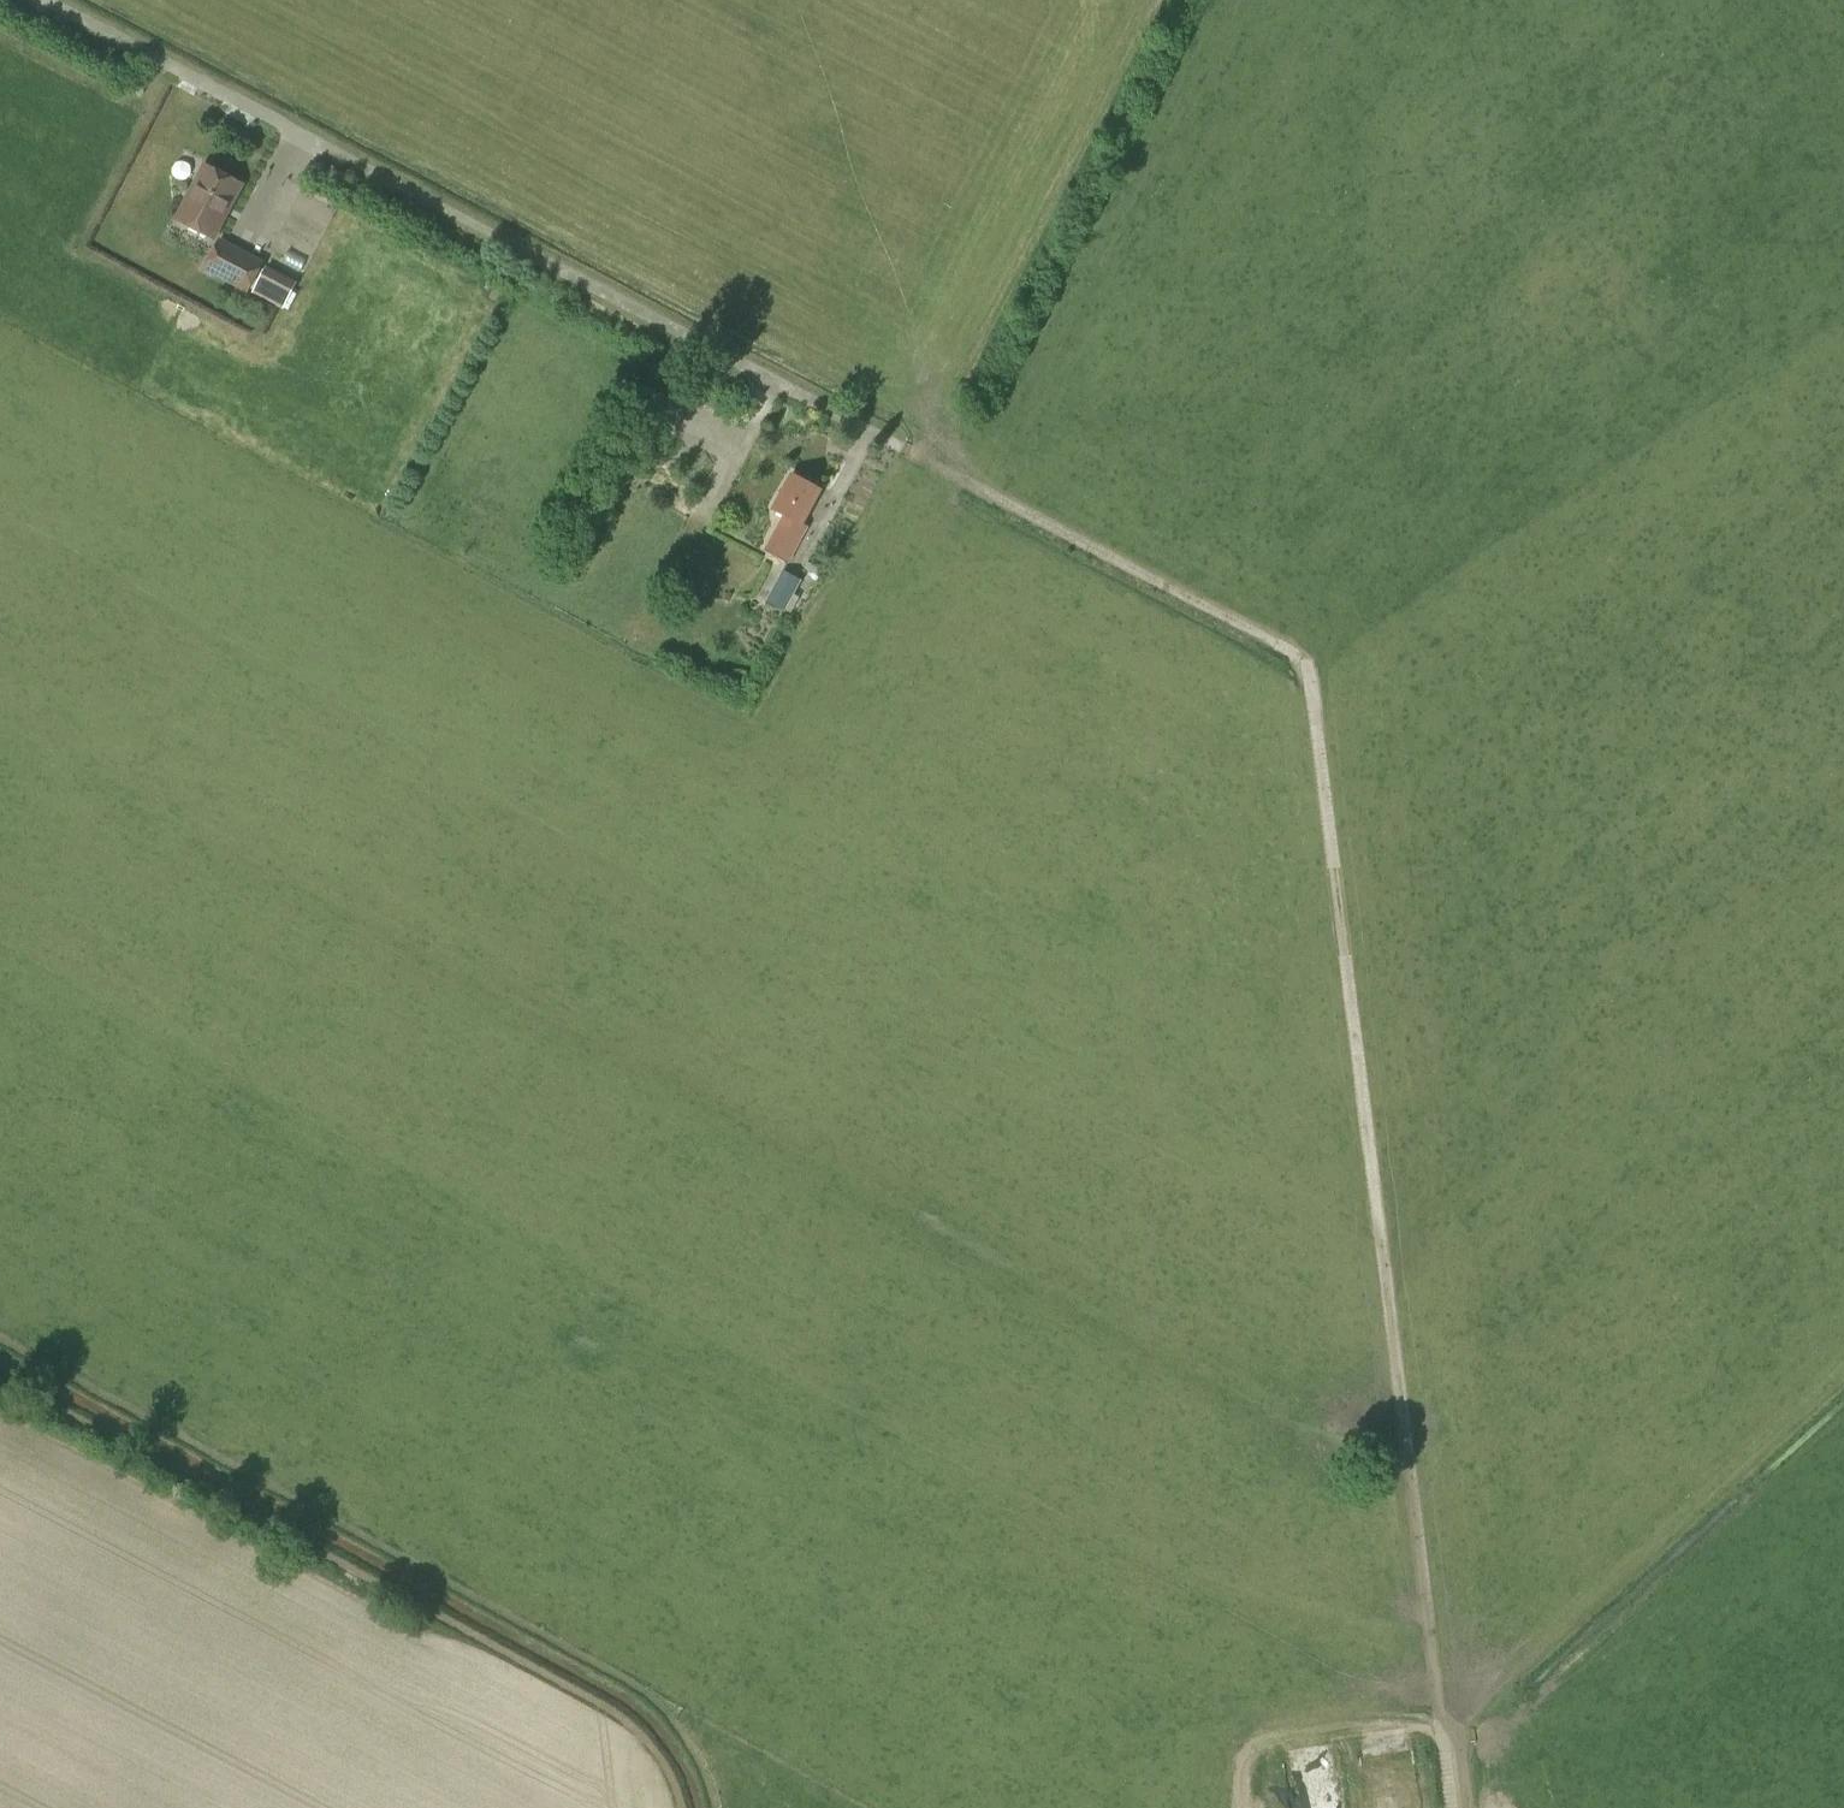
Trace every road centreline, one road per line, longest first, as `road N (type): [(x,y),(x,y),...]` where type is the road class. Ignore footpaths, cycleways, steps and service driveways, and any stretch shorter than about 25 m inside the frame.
road 1 (unclassified): [(901,449),(46,0)]

